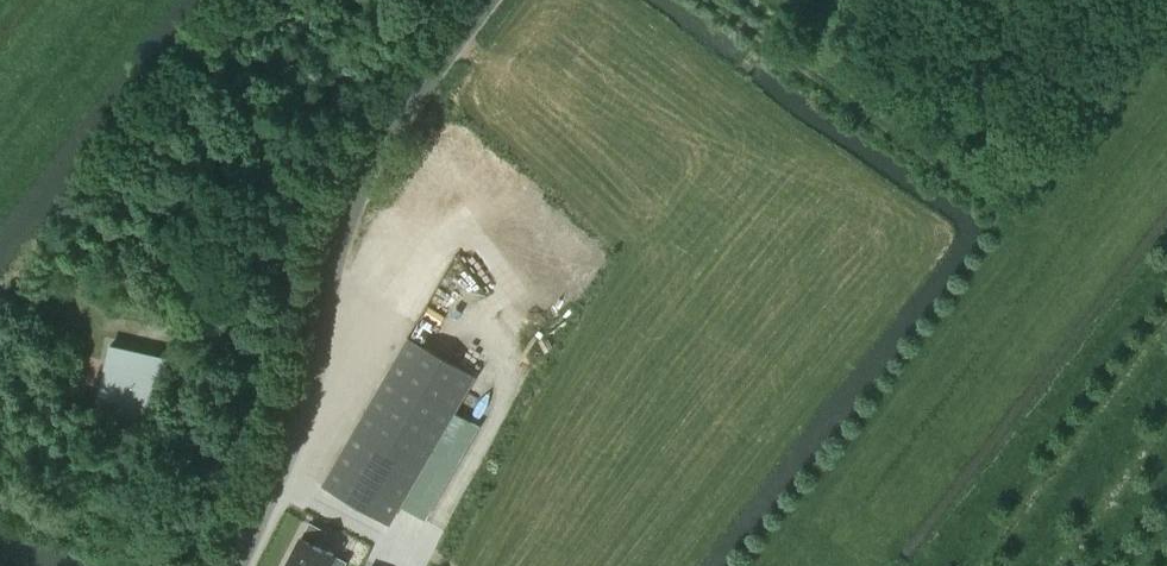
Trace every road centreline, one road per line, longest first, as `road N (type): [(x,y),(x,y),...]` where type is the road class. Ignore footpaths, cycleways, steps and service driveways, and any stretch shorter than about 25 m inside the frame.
road 1 (unclassified): [(239,565),(293,447),(316,373),(337,258),(367,170),(487,0)]

